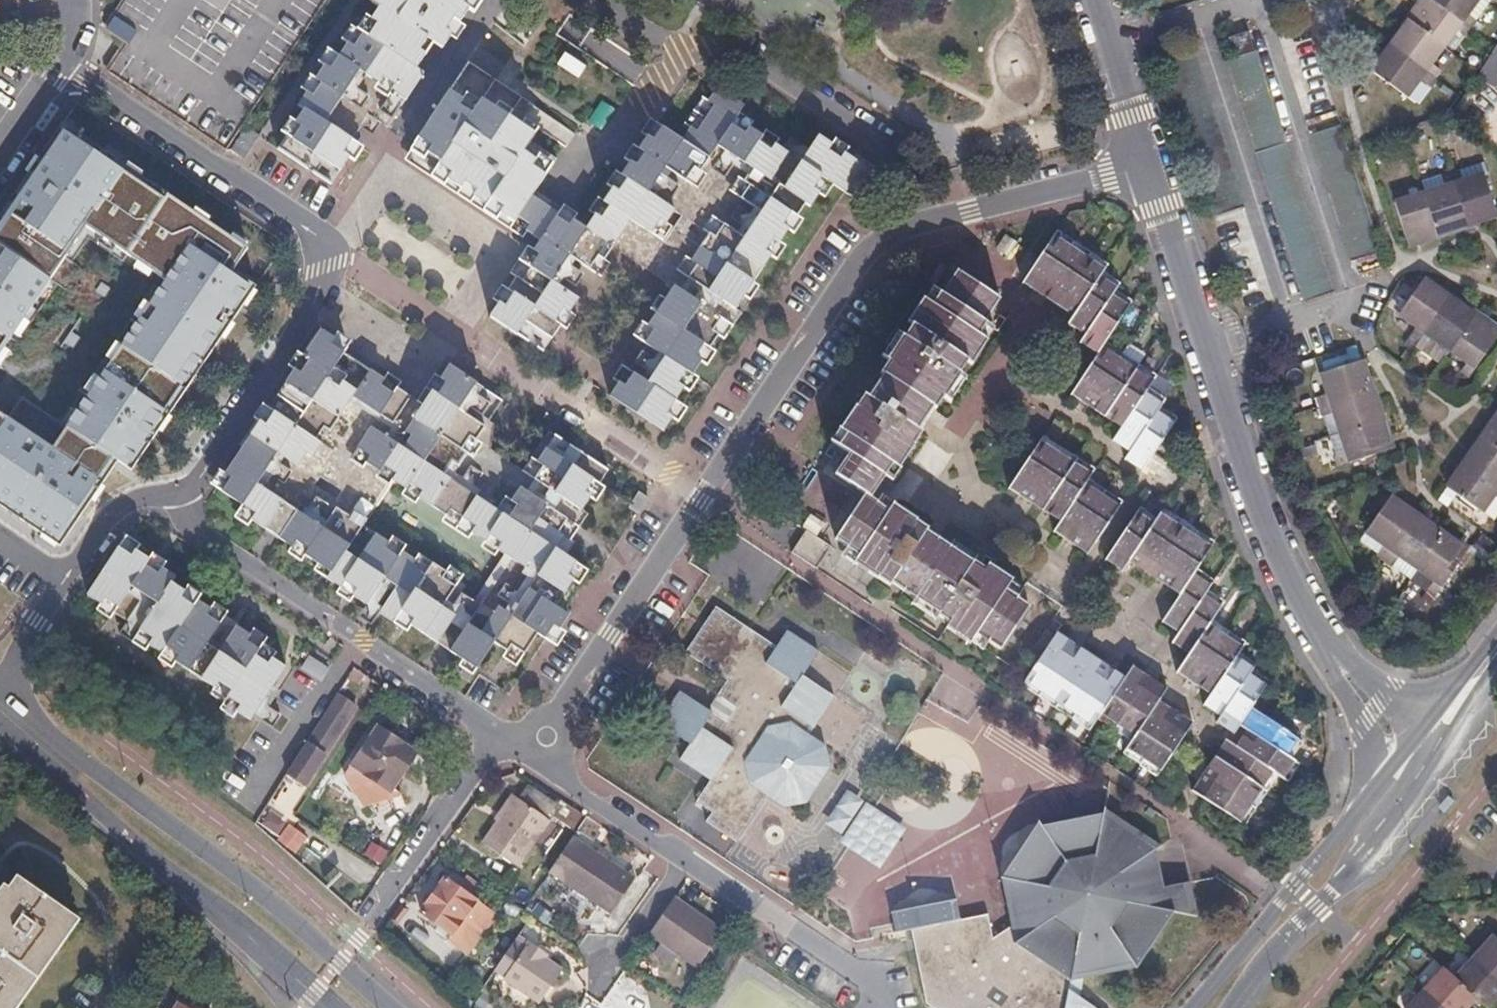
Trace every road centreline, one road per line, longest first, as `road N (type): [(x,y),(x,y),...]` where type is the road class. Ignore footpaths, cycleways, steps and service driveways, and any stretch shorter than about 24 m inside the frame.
road 1 (residential): [(548,737),(866,253),(919,224)]
road 2 (residential): [(169,495),(193,486),(312,304),(320,245),(308,226),(67,68)]
road 3 (residential): [(1317,629),(1266,528),(1148,166)]
road 4 (primary): [(392,1007),(248,881),(31,719)]
road 5 (primary): [(0,722),(328,1007)]
road 6 (residential): [(495,732),(201,534),(169,495)]
road 7 (residential): [(686,47),(733,48),(867,131),(897,164),(919,224)]
road 8 (residential): [(31,719),(14,683),(40,623),(112,515),(169,495)]
road 9 (tertiary): [(1372,792),(1193,1007)]
road 10 (tertiary): [(1332,891),(1496,681)]
road 11 (residential): [(885,1007),(882,981),(691,863)]
road 12 (residential): [(919,224),(1148,166)]
road 13 (residential): [(495,732),(368,927)]
road 14 (residential): [(691,863),(572,787),(548,737)]
road 15 (residential): [(1332,891),(1425,750),(1426,725)]
road 16 (residential): [(1317,629),(1363,726),(1372,792)]
road 17 (residential): [(1148,166),(1096,0)]
road 18 (tertiary): [(1233,1007),(1332,891)]
road 19 (residential): [(1426,725),(1317,629)]
road 20 (residential): [(691,863),(627,950),(598,965)]

